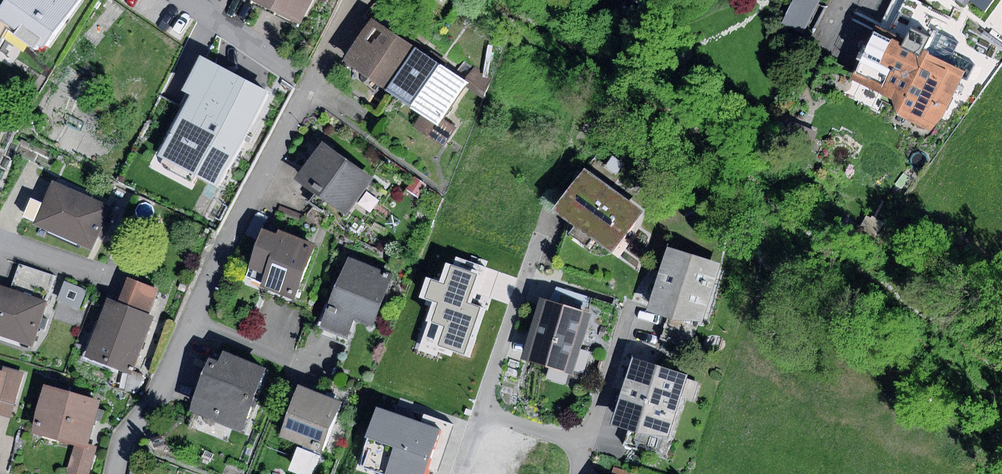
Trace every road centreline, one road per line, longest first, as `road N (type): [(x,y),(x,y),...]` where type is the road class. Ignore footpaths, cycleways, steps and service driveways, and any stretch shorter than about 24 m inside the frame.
road 1 (residential): [(114,473),(129,428),(165,382),(323,57)]
road 2 (residential): [(479,413),(561,438),(585,433),(632,308)]
road 3 (residential): [(479,413),(545,225)]

